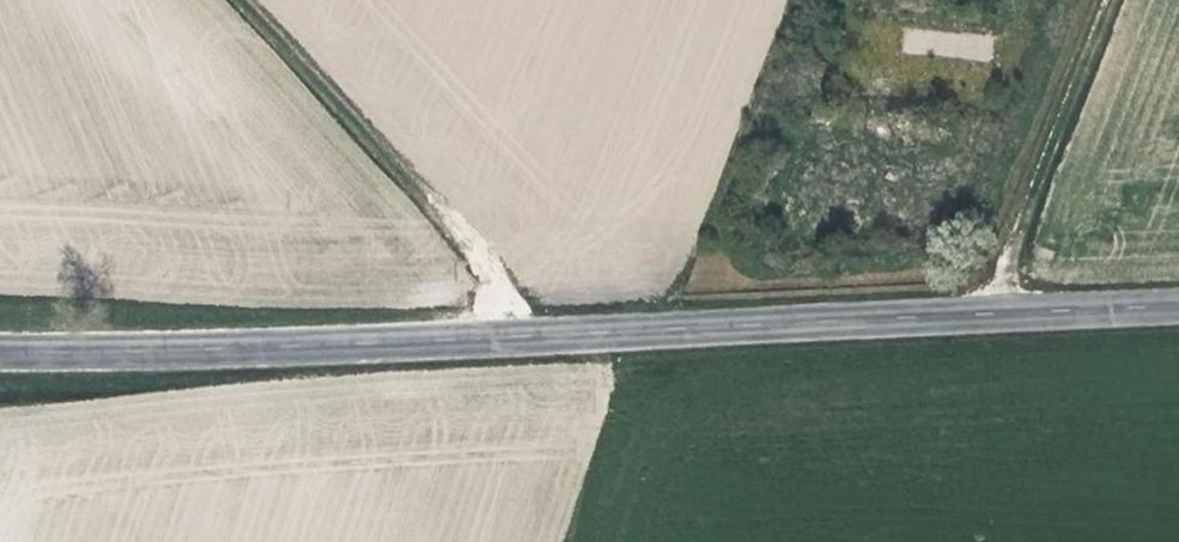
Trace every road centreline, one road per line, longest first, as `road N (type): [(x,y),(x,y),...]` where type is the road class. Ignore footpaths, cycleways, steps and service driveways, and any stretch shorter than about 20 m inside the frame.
road 1 (tertiary): [(0,351),(1178,306)]

